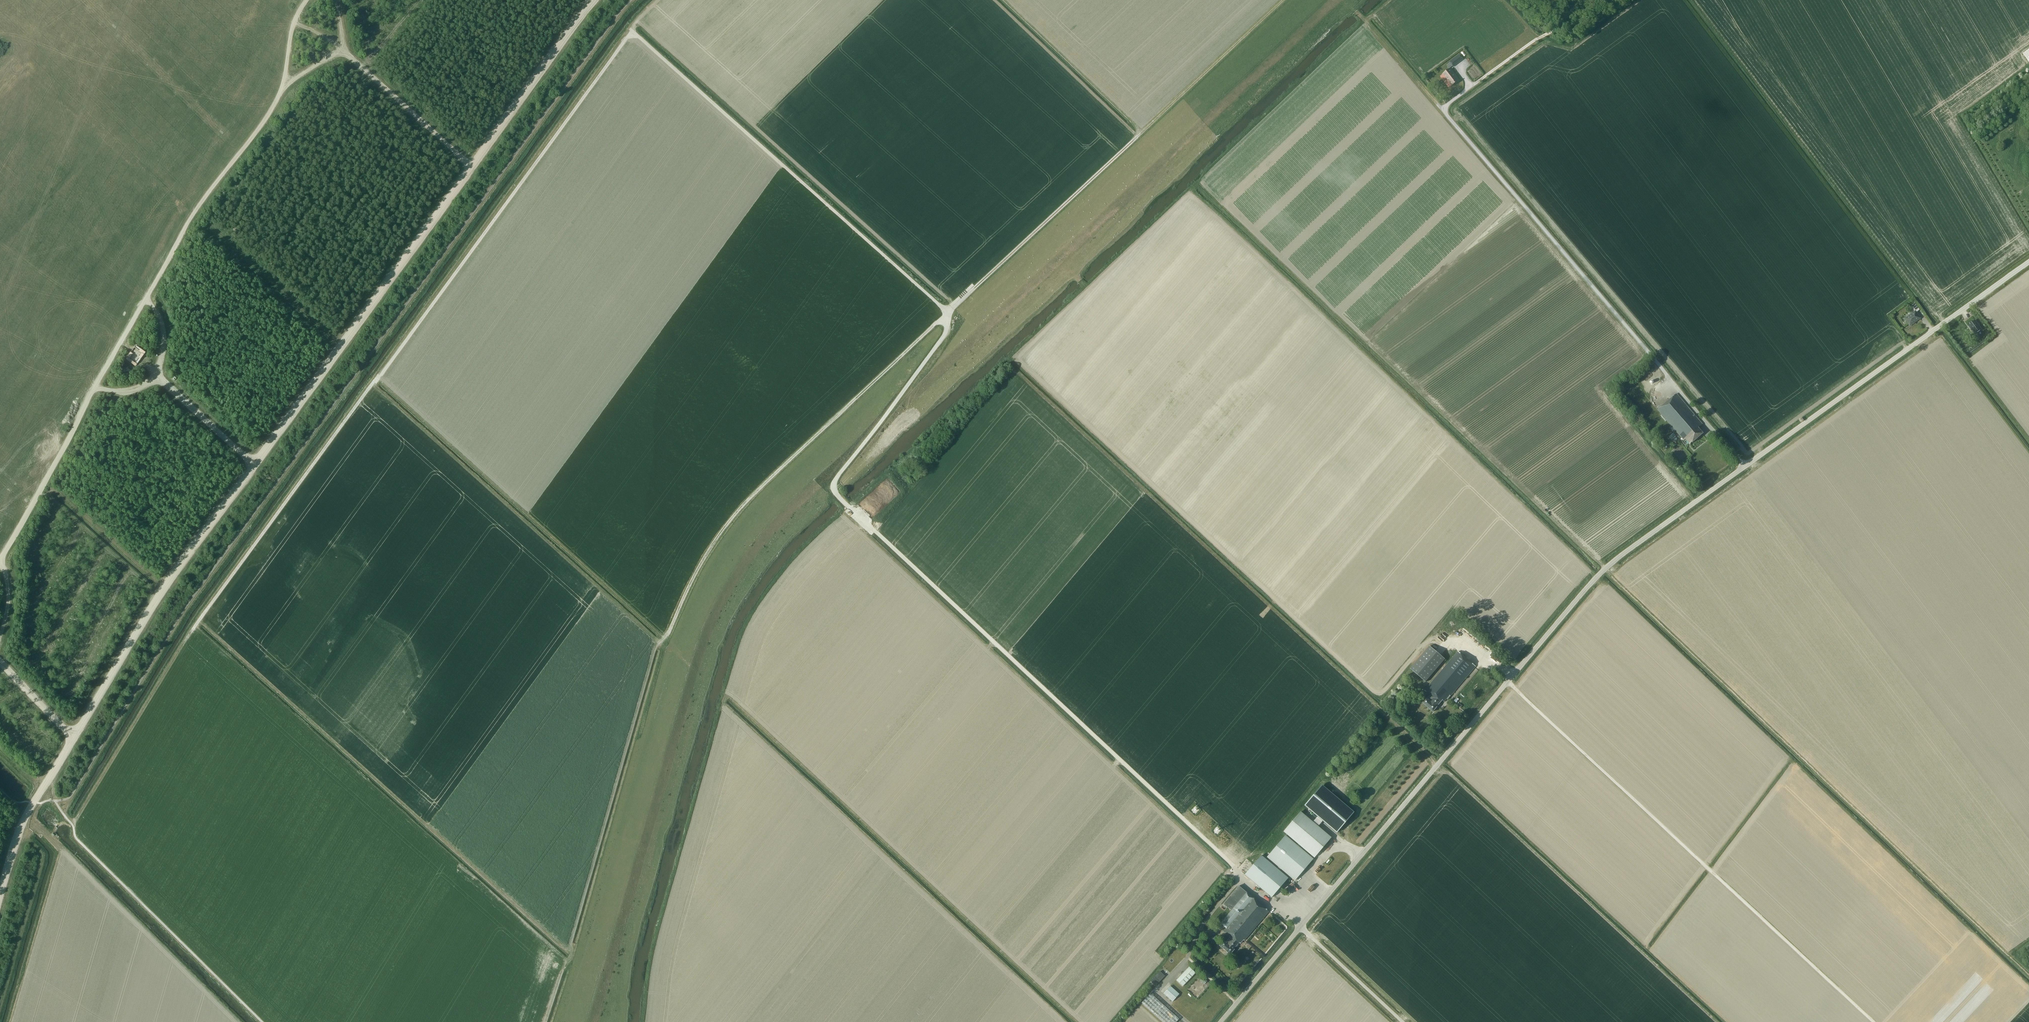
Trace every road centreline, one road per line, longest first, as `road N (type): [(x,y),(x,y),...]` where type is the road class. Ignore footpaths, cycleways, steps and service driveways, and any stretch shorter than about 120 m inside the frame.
road 1 (track): [(1300,924),(835,492),(837,477),(945,332),(946,311),(632,30),(377,384)]
road 2 (unclassified): [(1220,1021),(1615,559),(2028,262)]

